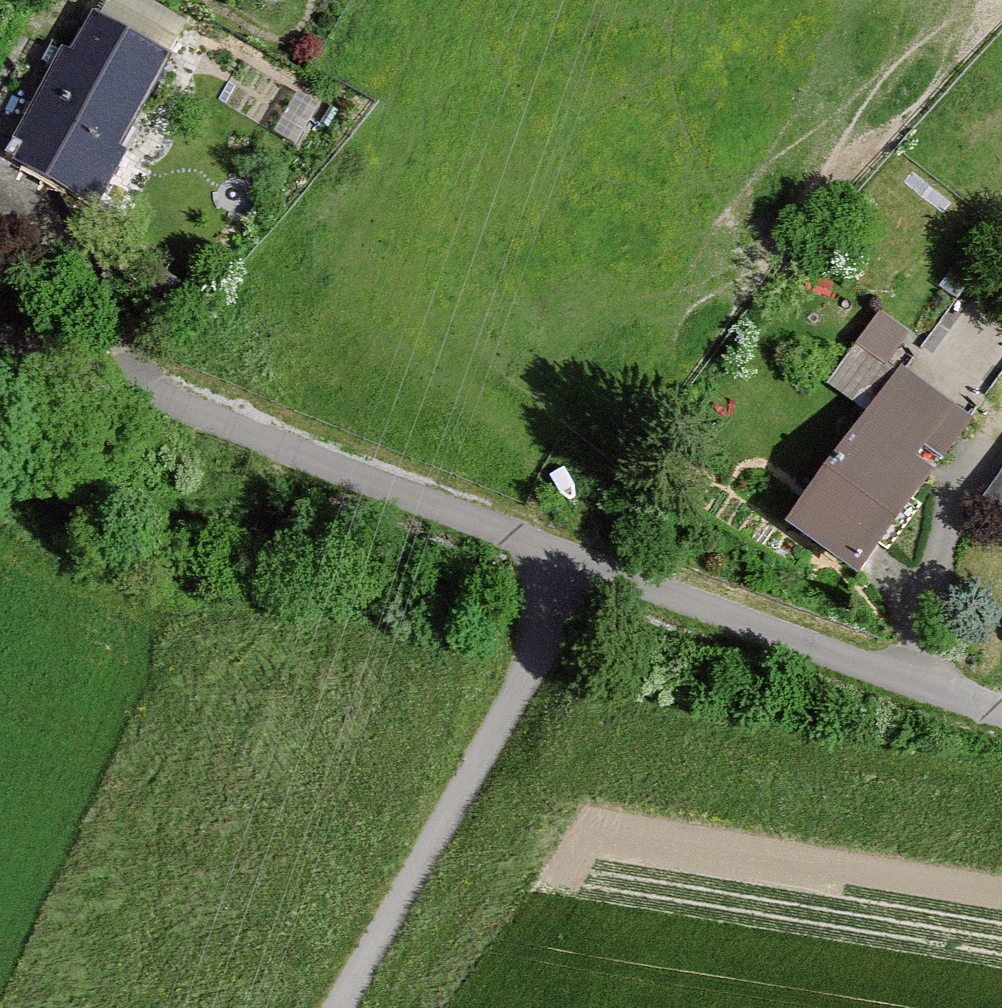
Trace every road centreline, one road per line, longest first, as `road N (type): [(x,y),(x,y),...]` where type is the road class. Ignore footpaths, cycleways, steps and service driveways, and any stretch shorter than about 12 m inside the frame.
road 1 (motorway): [(151,1007),(265,799),(736,0)]
road 2 (motorway): [(586,0),(141,731),(0,998)]
road 3 (residential): [(589,565),(0,339)]
road 4 (residential): [(589,565),(341,1007)]
road 5 (residential): [(1001,710),(589,565)]

